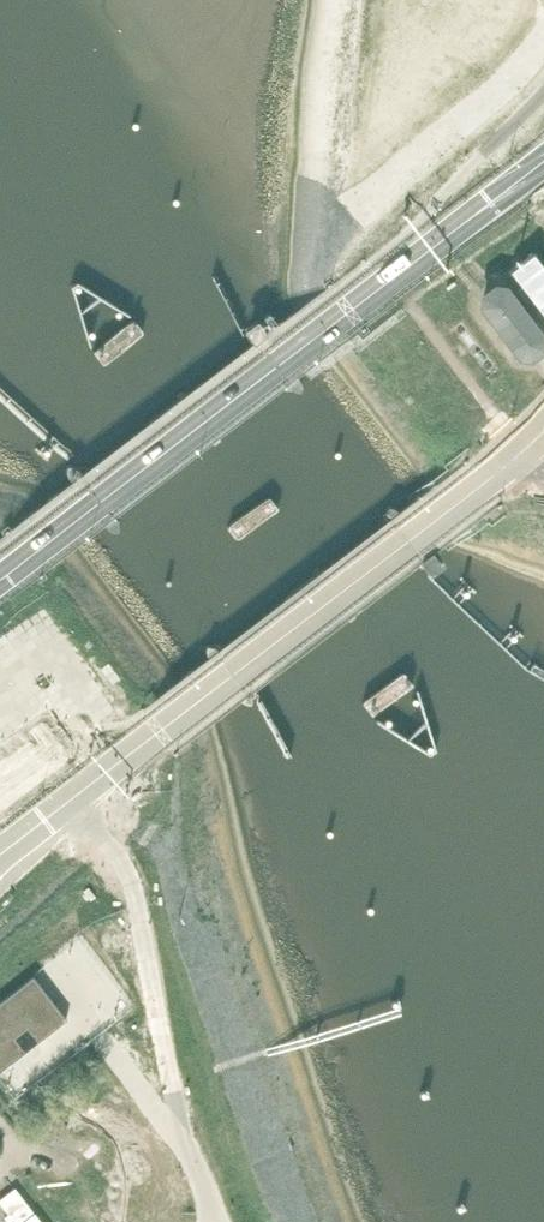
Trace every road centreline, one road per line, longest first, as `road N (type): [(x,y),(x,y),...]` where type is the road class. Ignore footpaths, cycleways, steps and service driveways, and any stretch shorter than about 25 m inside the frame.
road 1 (motorway): [(0,857),(543,434)]
road 2 (motorway): [(543,162),(0,581)]

